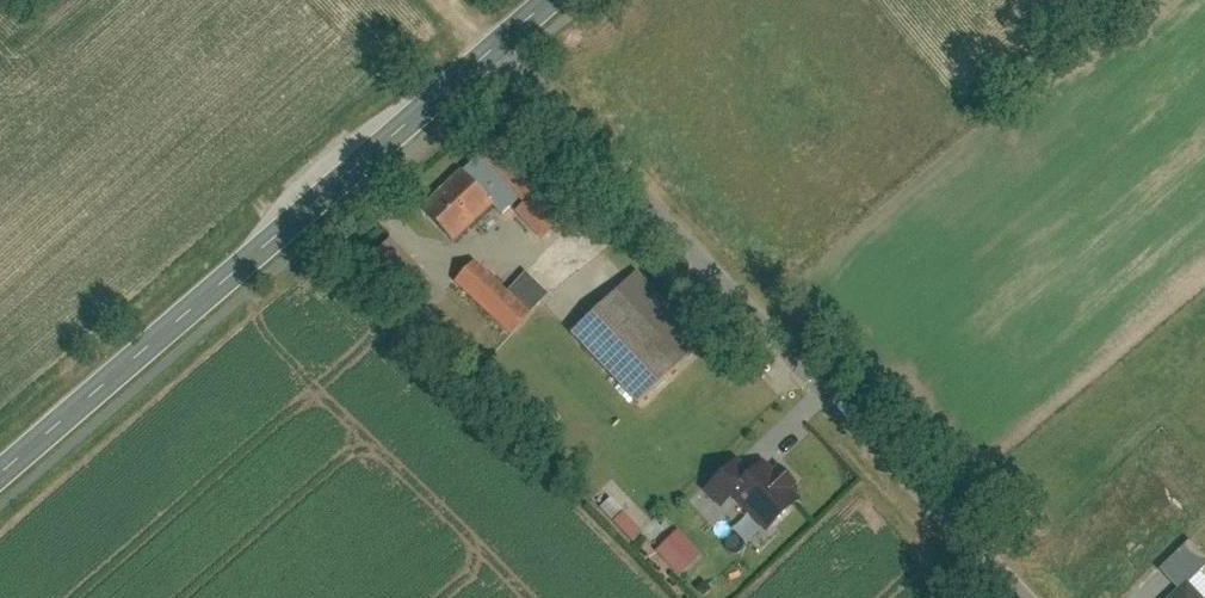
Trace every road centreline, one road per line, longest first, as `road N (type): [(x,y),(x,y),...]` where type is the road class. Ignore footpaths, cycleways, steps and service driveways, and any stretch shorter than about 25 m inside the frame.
road 1 (residential): [(498,51),(1024,597)]
road 2 (secondary): [(498,51),(0,478)]

